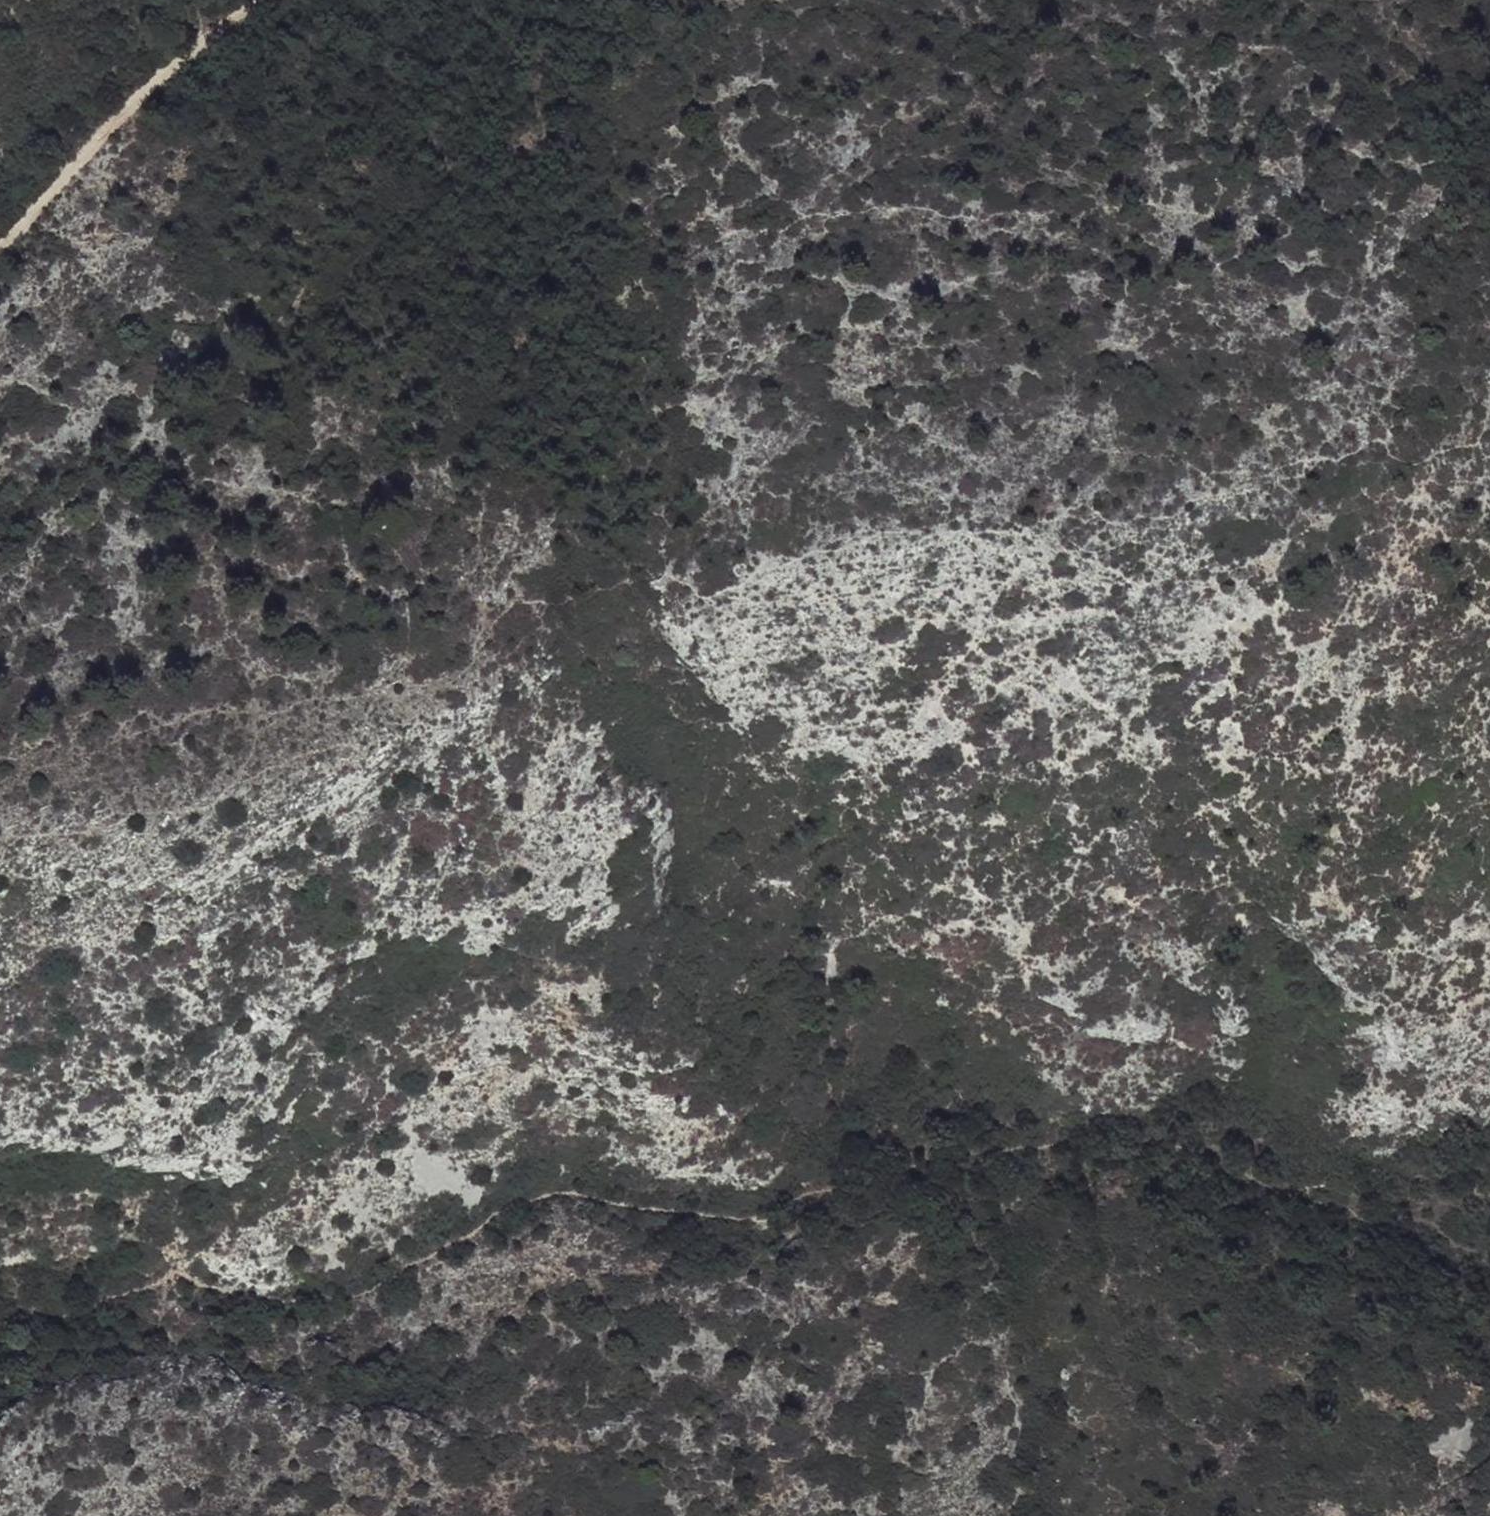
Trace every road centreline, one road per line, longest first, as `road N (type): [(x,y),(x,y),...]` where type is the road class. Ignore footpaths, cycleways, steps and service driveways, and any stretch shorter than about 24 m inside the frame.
road 1 (track): [(0,255),(147,96),(272,0)]

